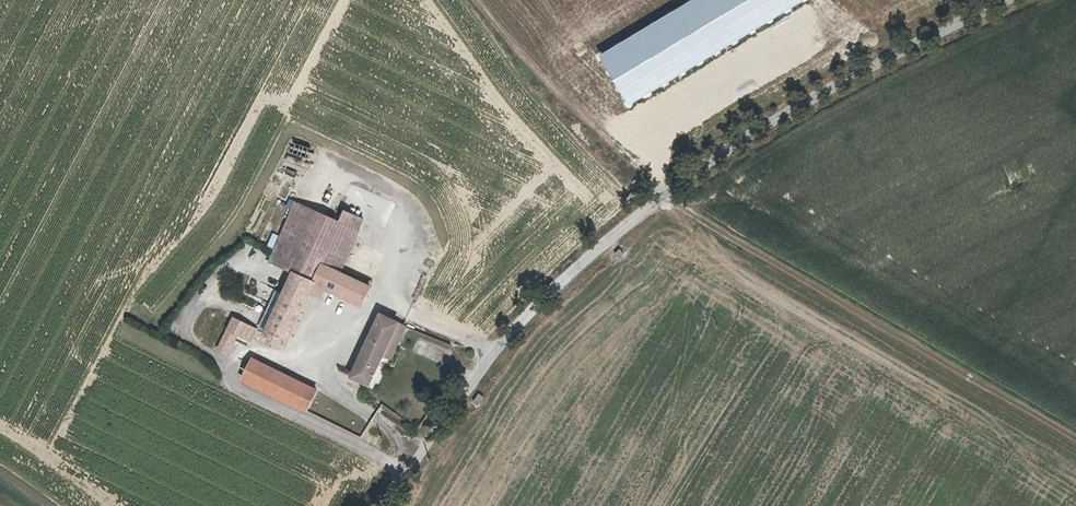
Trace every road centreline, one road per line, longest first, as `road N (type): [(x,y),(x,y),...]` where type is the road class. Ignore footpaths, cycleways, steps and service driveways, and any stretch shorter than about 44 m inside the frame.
road 1 (unclassified): [(1021,0),(824,93),(614,233),(497,345),(391,505)]
road 2 (track): [(1075,443),(660,199),(506,50),(471,0)]

